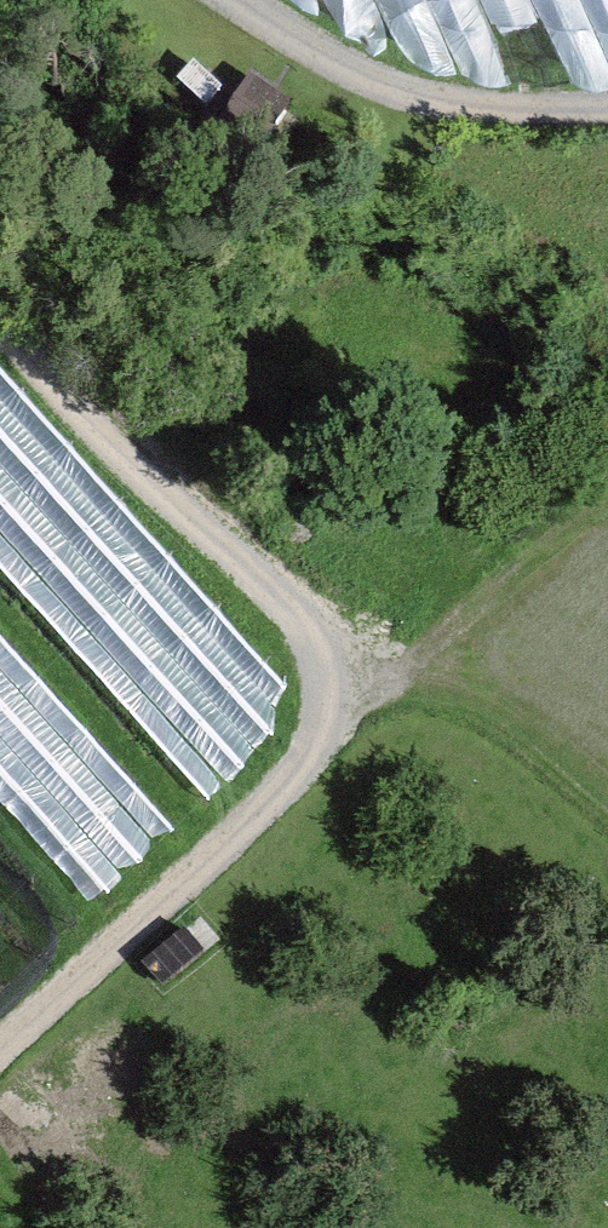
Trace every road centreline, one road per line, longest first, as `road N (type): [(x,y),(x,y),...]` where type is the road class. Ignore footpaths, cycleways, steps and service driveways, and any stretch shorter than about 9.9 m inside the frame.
road 1 (track): [(0,299),(47,357),(327,626),(344,666),(340,706),(311,758),(0,1044)]
road 2 (track): [(607,100),(450,90),(362,64),(262,0)]
road 3 (track): [(607,798),(527,724),(472,692),(344,666)]

